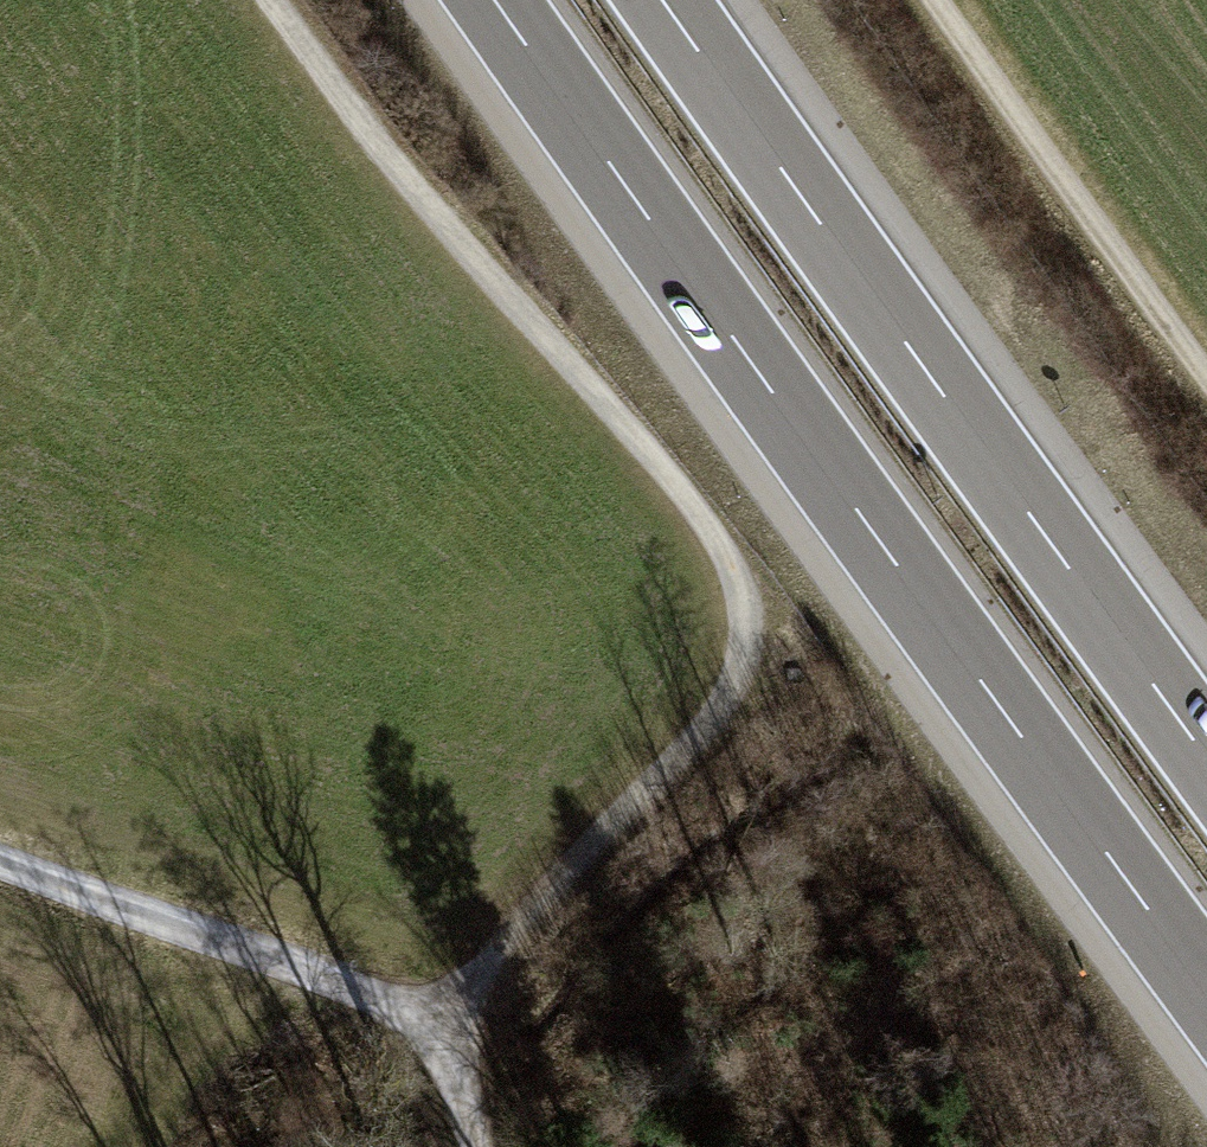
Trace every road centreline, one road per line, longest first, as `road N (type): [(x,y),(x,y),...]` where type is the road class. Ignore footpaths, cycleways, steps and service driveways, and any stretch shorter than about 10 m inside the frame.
road 1 (track): [(266,0),(373,149),(700,516),(737,576),(749,637),(722,703),(427,1038)]
road 2 (motorway): [(493,0),(1206,987)]
road 3 (motorway): [(1206,755),(662,0)]
road 4 (track): [(473,1146),(453,1075),(427,1038),(363,991),(0,862)]
road 5 (track): [(1206,379),(941,0)]

